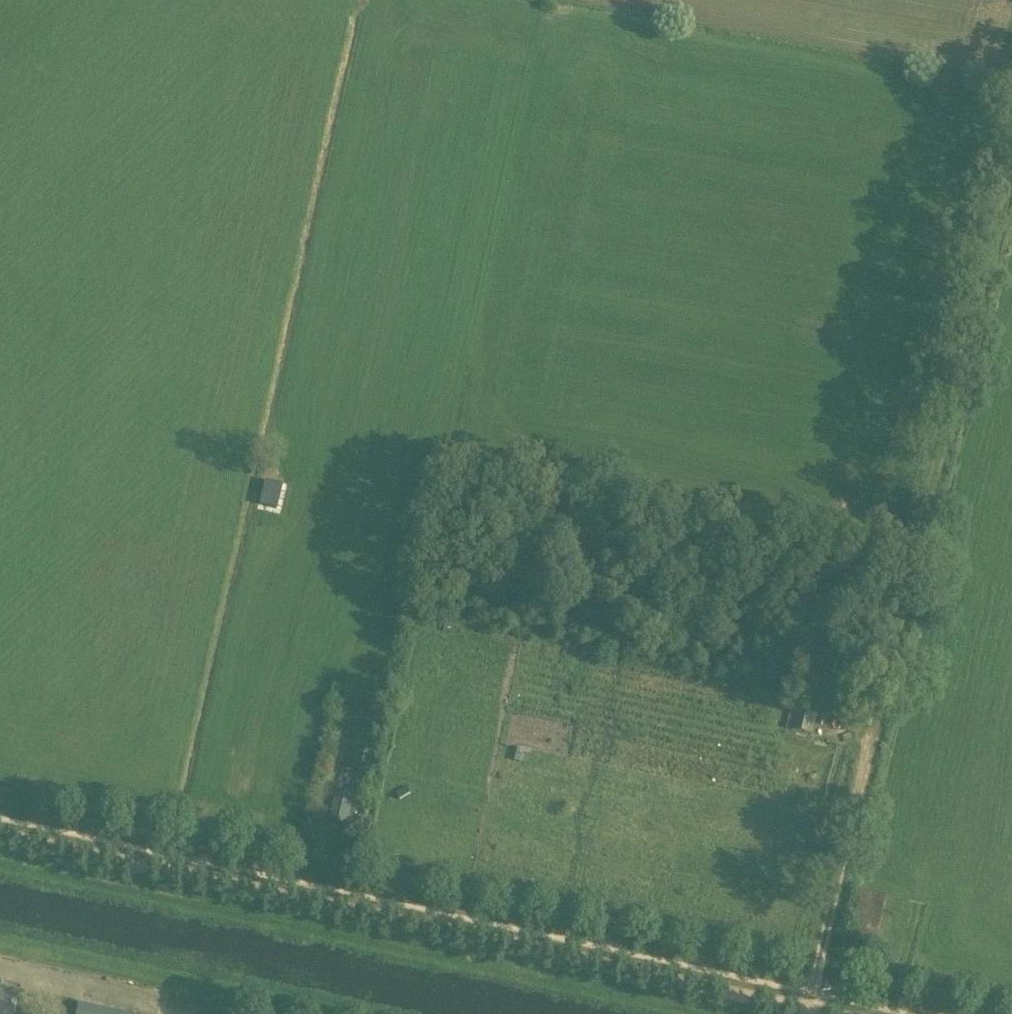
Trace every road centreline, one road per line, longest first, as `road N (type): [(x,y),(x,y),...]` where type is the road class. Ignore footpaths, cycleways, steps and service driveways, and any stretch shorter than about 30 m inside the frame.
road 1 (track): [(1011,152),(809,1010)]
road 2 (track): [(831,1013),(0,832)]
road 3 (track): [(282,1013),(169,1004),(0,967)]

